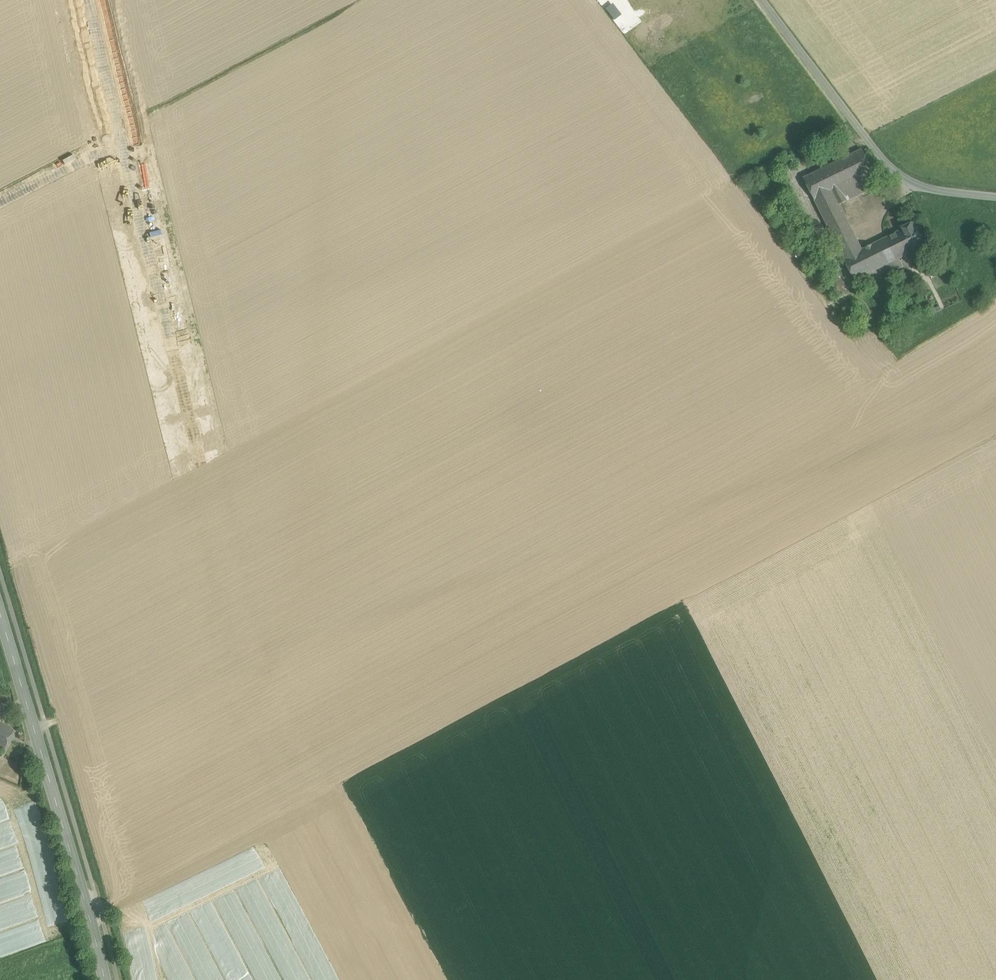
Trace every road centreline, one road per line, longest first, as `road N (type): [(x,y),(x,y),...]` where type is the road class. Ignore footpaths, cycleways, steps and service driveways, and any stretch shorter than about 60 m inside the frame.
road 1 (secondary): [(0,613),(105,979)]
road 2 (unclassified): [(995,196),(940,191),(880,159),(760,0)]

